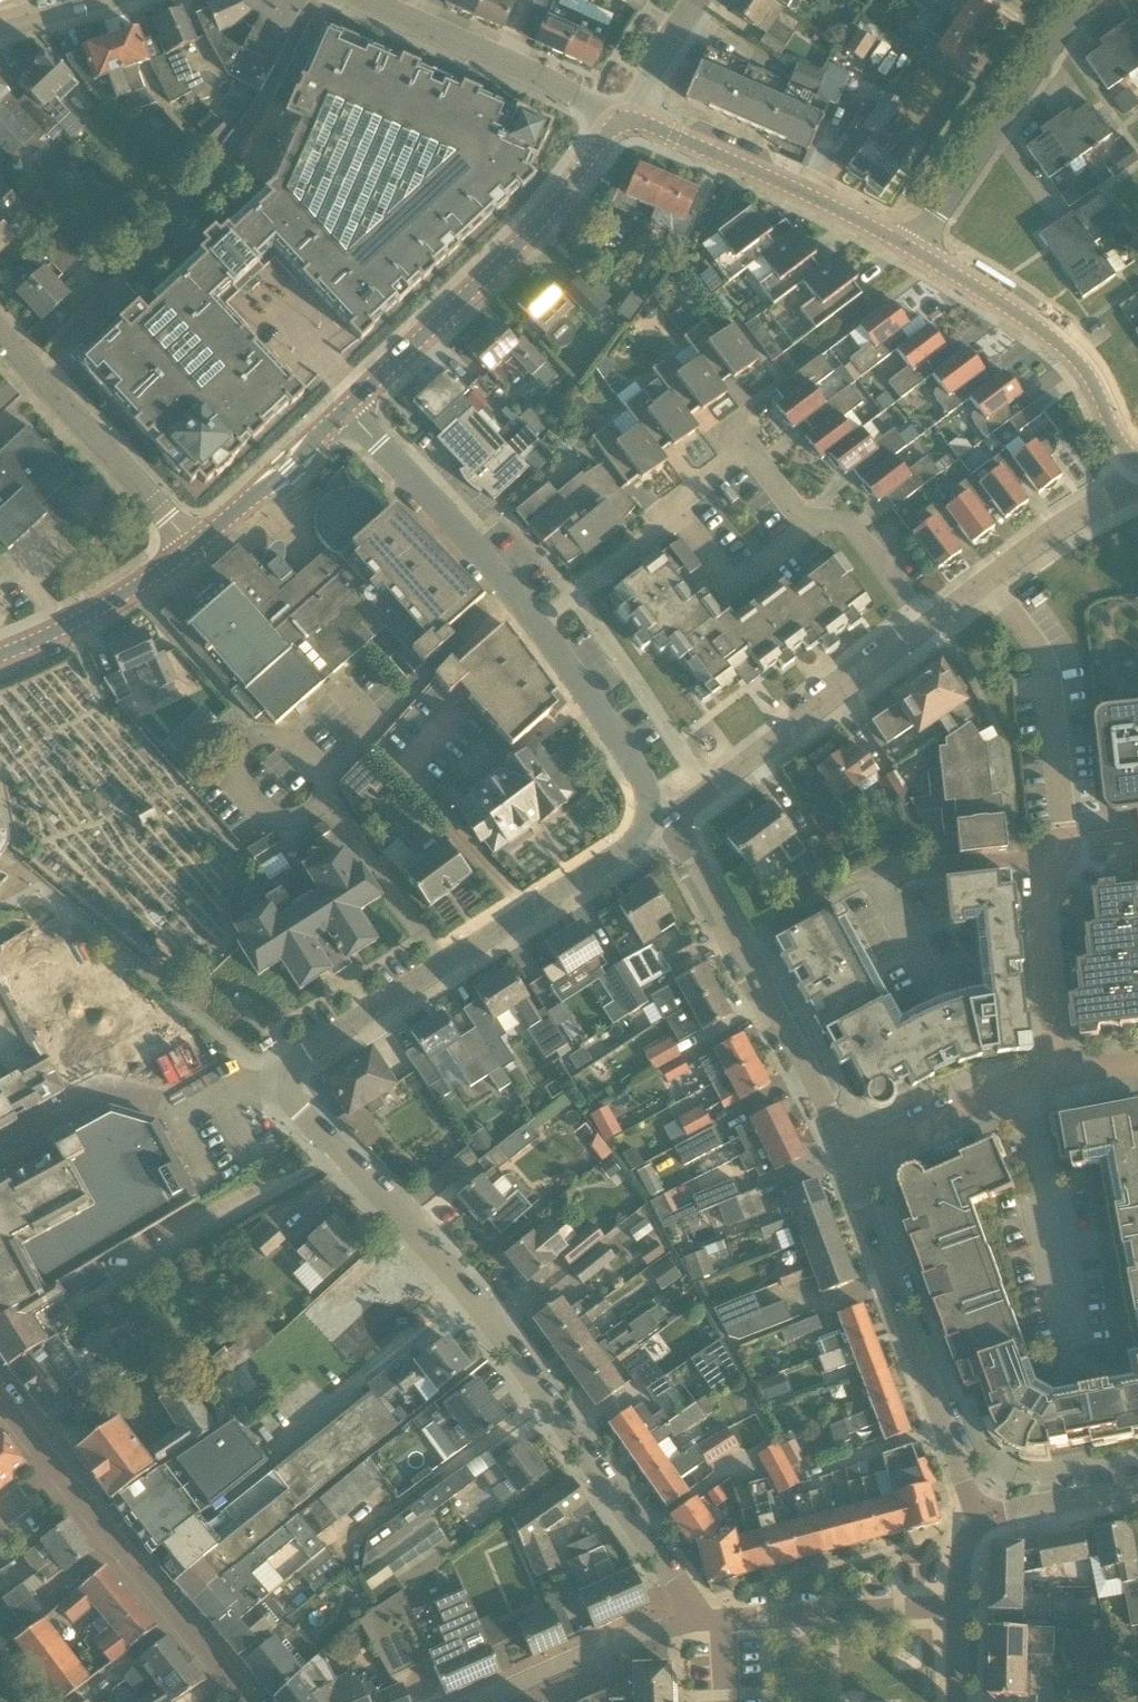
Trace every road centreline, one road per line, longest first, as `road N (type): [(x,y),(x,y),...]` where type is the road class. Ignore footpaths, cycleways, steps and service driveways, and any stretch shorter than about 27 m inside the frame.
road 1 (residential): [(697,1625),(690,1600),(466,1292),(300,1110)]
road 2 (residential): [(922,628),(861,534),(805,511),(748,460),(729,463),(669,512),(541,628)]
road 3 (residential): [(1063,1078),(1043,905),(1064,843),(1049,684),(1044,661),(989,583)]
road 4 (residential): [(300,1110),(287,1079),(299,1058),(667,816)]
road 5 (residential): [(351,409),(518,246),(625,115)]
road 6 (residential): [(0,1155),(88,1099),(134,1035),(258,1132),(300,1110)]
road 7 (residential): [(983,1519),(847,1157)]
road 8 (residential): [(847,1157),(667,816)]
road 9 (residential): [(1137,461),(1121,445),(1075,359),(913,247)]
road 10 (residential): [(667,816),(922,628)]
road 11 (residential): [(913,247),(625,115)]
road 12 (unclassified): [(247,1701),(52,1466)]
road 13 (residential): [(913,247),(1078,0)]
road 14 (unclassified): [(195,550),(0,333)]
road 15 (residential): [(541,628),(351,409)]
road 16 (unclassified): [(625,115),(363,0)]
road 17 (residential): [(697,1625),(958,1610)]
road 18 (residential): [(1063,1078),(1009,1088),(847,1157)]
road 19 (residential): [(483,1701),(614,1644),(697,1625)]
road 20 (residential): [(667,816),(541,628)]
road 21 (residential): [(0,656),(56,636),(195,550)]
road 22 (residential): [(195,550),(351,409)]
road 23 (residential): [(989,583),(1137,471)]
road 24 (residential): [(983,1519),(1137,1488)]
road 25 (residential): [(625,115),(702,0)]

